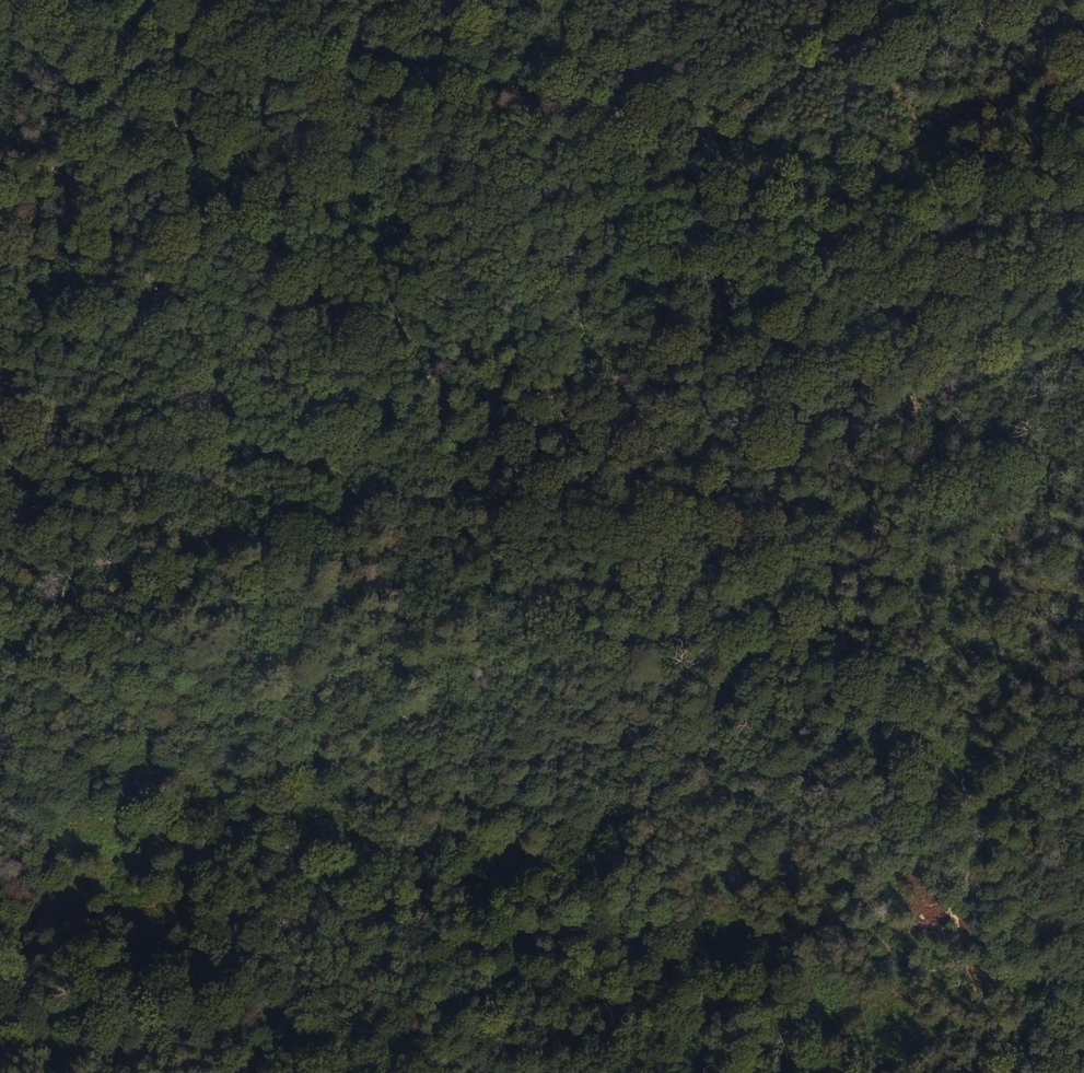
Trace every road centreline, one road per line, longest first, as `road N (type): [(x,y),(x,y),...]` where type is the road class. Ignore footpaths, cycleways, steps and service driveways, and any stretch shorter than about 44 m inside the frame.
road 1 (track): [(134,0),(1083,250)]
road 2 (track): [(0,244),(341,604)]

